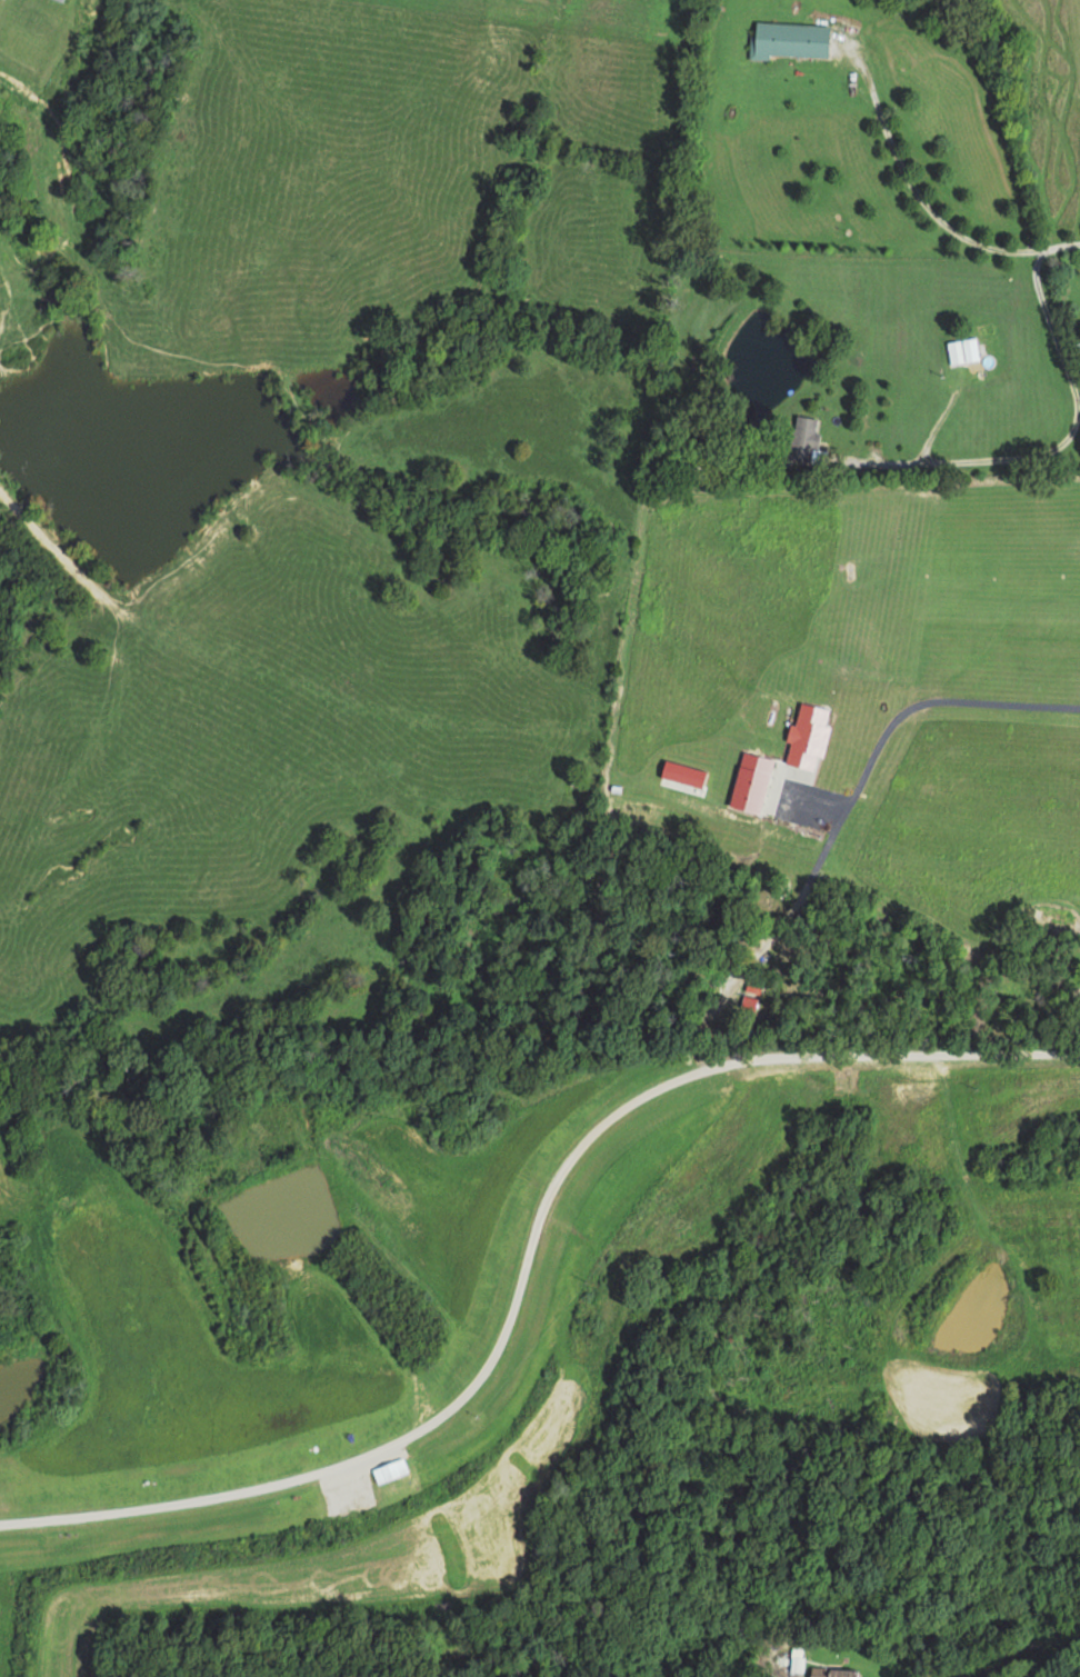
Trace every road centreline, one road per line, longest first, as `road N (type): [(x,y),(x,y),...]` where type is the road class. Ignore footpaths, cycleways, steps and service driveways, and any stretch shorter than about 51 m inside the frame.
road 1 (residential): [(1079,245),(1011,250),(954,231)]

